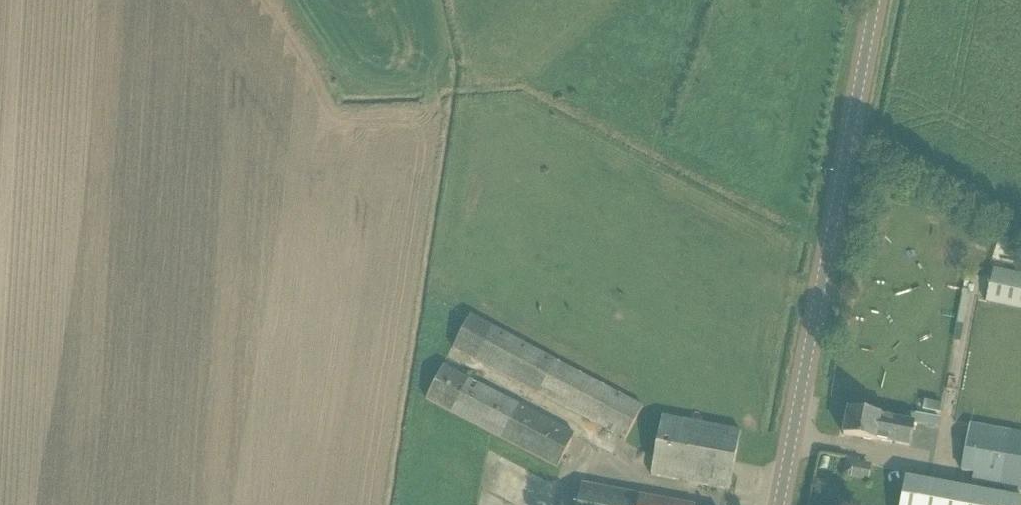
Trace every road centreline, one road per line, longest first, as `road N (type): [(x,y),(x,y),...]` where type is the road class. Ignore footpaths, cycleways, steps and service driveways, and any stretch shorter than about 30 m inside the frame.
road 1 (tertiary): [(779,504),(875,0)]

